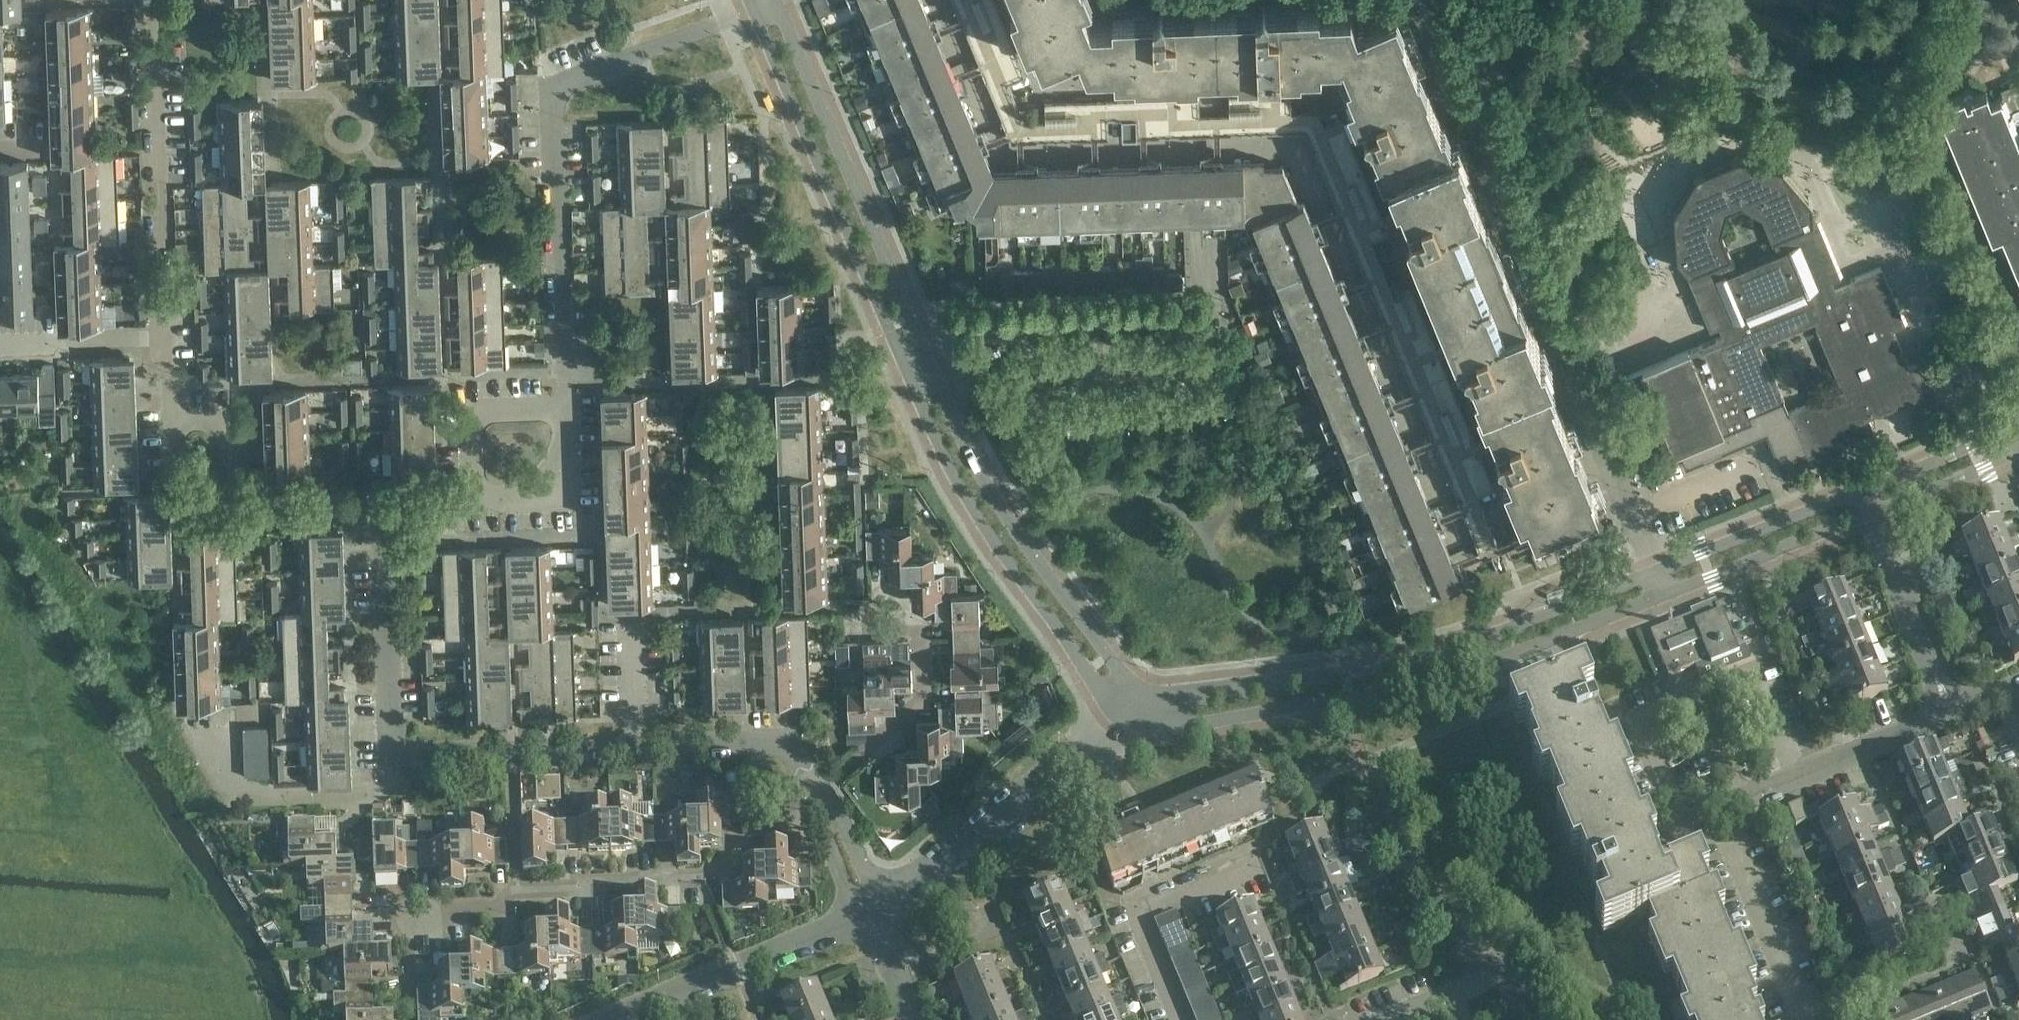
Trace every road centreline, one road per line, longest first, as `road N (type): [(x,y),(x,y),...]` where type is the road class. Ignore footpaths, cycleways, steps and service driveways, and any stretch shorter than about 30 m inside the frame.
road 1 (unclassified): [(1658,572),(1499,203),(1475,108),(1474,60),(1463,29),(1437,0)]
road 2 (tertiary): [(1132,713),(1164,723),(1422,684),(1669,595)]
road 3 (residential): [(555,402),(547,95),(754,5)]
road 4 (tertiary): [(1658,572),(1415,661),(1195,697),(1146,695)]
road 5 (tertiary): [(911,371),(986,524),(1087,670),(1132,713)]
road 6 (tertiary): [(1146,695),(1103,651),(995,496),(931,362)]
road 7 (tertiary): [(754,5),(911,371)]
road 8 (tertiary): [(931,362),(777,0)]
road 9 (residential): [(823,788),(698,882),(610,880),(602,900),(518,902)]
road 10 (residential): [(156,339),(161,256),(149,0)]
road 11 (unclassified): [(869,915),(1132,713)]
road 12 (unclassified): [(931,362),(993,331),(1208,322)]
road 13 (residential): [(865,603),(867,630),(922,630),(923,697),(823,788)]
road 14 (unclassified): [(615,1019),(869,915)]
road 15 (residential): [(198,741),(240,804),(392,798),(392,757)]
road 16 (unclassified): [(1718,807),(1953,712)]
road 17 (residential): [(1180,1019),(1137,911),(1257,865)]
road 18 (residential): [(373,516),(392,757)]
road 19 (residential): [(1805,1019),(1718,807)]
road 20 (tertiary): [(1860,490),(1658,572)]
road 21 (tertiary): [(1669,595),(1871,515)]
road 22 (unclassified): [(1953,712),(1871,515)]
road 23 (residential): [(823,788),(779,744),(644,748)]
road 24 (residential): [(483,509),(473,411),(555,402)]
road 25 (tertiary): [(2018,420),(1860,490)]
road 26 (residential): [(483,509),(540,509),(554,500),(555,402)]
road 27 (residential): [(232,524),(230,419),(173,417)]
road 28 (tertiary): [(1871,515),(2018,450)]
road 29 (residential): [(0,345),(156,339)]
road 30 (residential): [(518,902),(517,752)]
road 31 (residential): [(232,524),(373,516)]
road 32 (unclassified): [(869,915),(823,788)]
road 33 (residential): [(232,524),(215,515),(178,457),(173,417)]
road 34 (residential): [(517,752),(644,748)]
road 35 (residential): [(392,757),(517,752)]
road 36 (residential): [(644,748),(634,624)]

